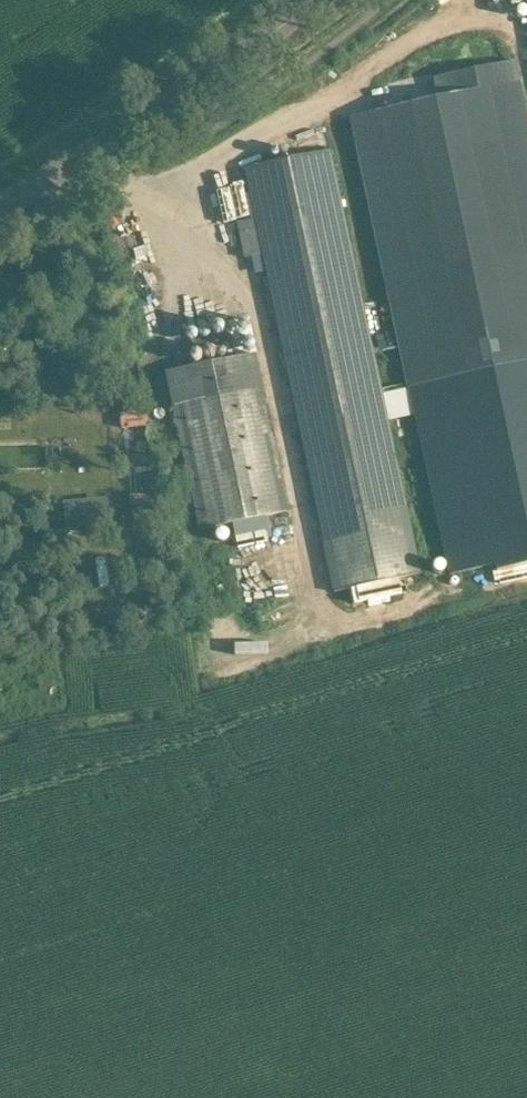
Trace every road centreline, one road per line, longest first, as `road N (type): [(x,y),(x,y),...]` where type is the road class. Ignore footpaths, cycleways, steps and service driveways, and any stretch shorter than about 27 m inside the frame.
road 1 (tertiary): [(317,0),(0,207)]

